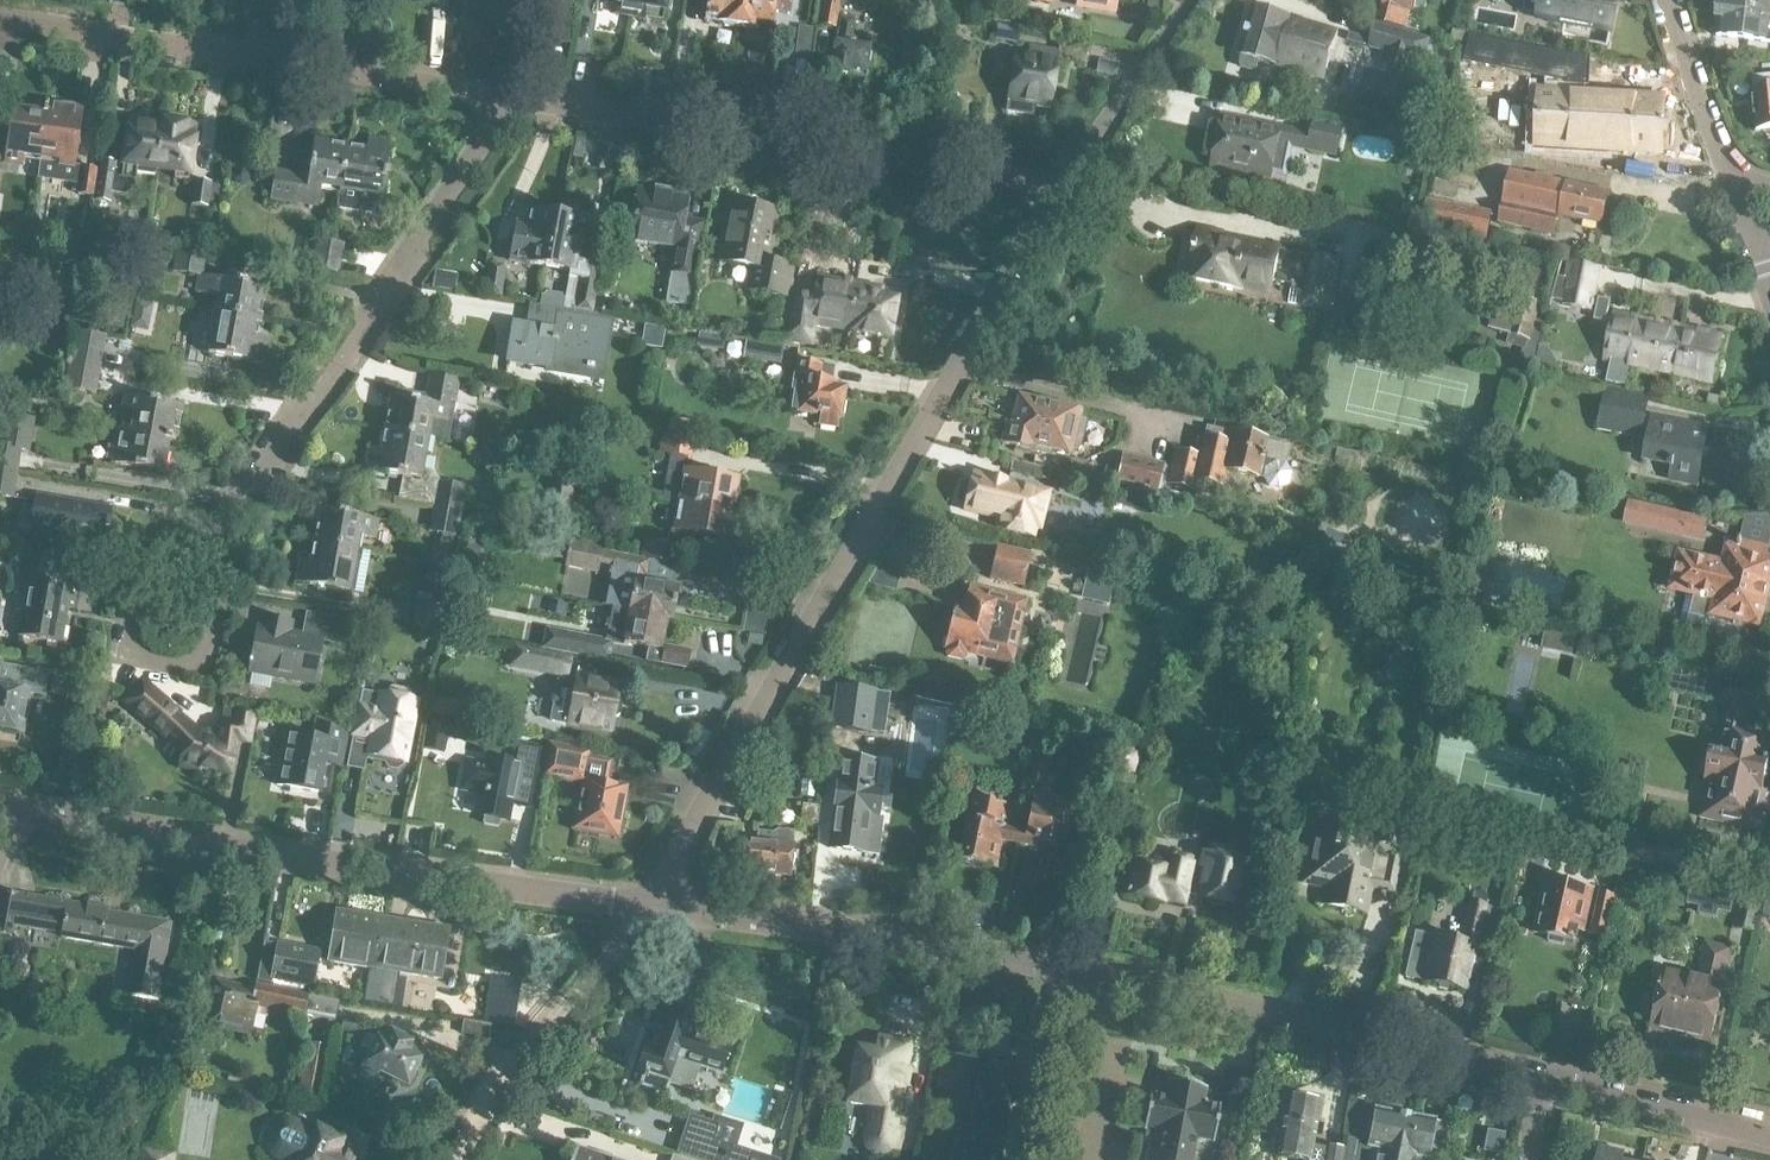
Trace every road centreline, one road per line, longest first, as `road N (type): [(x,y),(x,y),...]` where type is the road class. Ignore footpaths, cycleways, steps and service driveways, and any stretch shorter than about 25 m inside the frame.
road 1 (residential): [(654,905),(1050,192)]
road 2 (residential): [(0,811),(654,905)]
road 3 (residential): [(177,612),(515,101)]
road 4 (residential): [(1050,192),(515,101)]
road 5 (residential): [(515,101),(0,18)]
road 6 (residential): [(1074,973),(1540,1077)]
road 7 (residential): [(654,905),(855,930),(1074,973)]
road 8 (residential): [(1540,1077),(1769,1136)]
road 9 (residential): [(1050,192),(1188,0)]
road 10 (residential): [(1039,1159),(1074,973)]
road 11 (residential): [(1726,173),(1669,0)]
road 12 (residential): [(547,1031),(654,905)]
road 13 (track): [(460,1159),(495,1094),(547,1031)]

